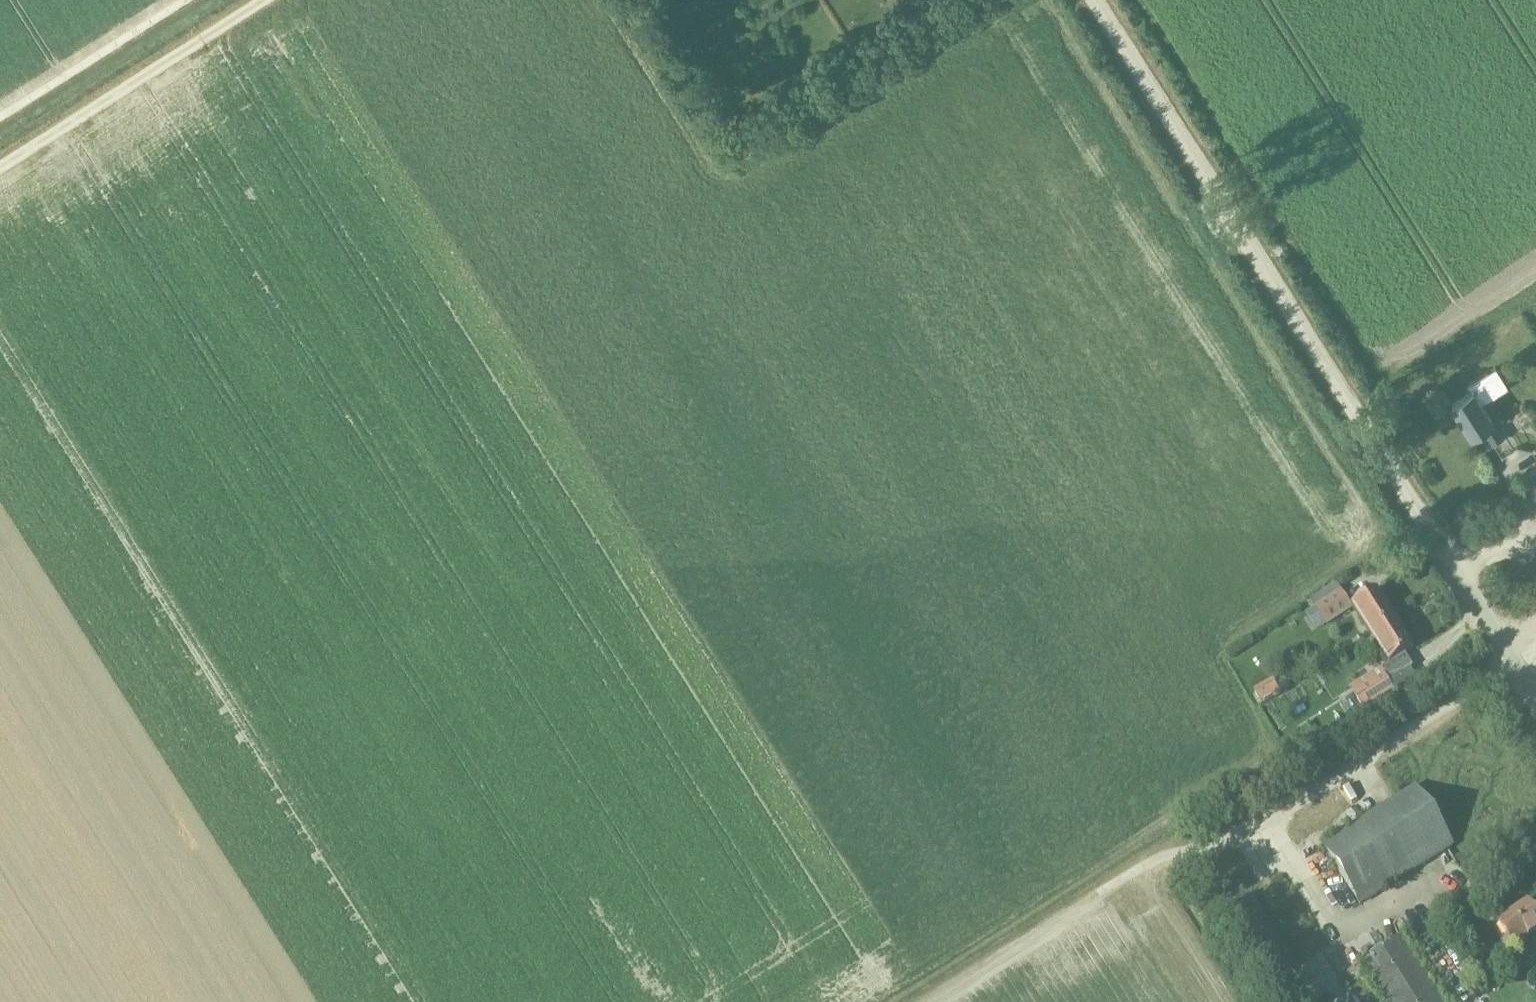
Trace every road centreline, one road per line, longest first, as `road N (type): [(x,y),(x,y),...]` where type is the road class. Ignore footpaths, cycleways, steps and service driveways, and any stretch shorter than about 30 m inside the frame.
road 1 (unclassified): [(1535,699),(1095,0)]

